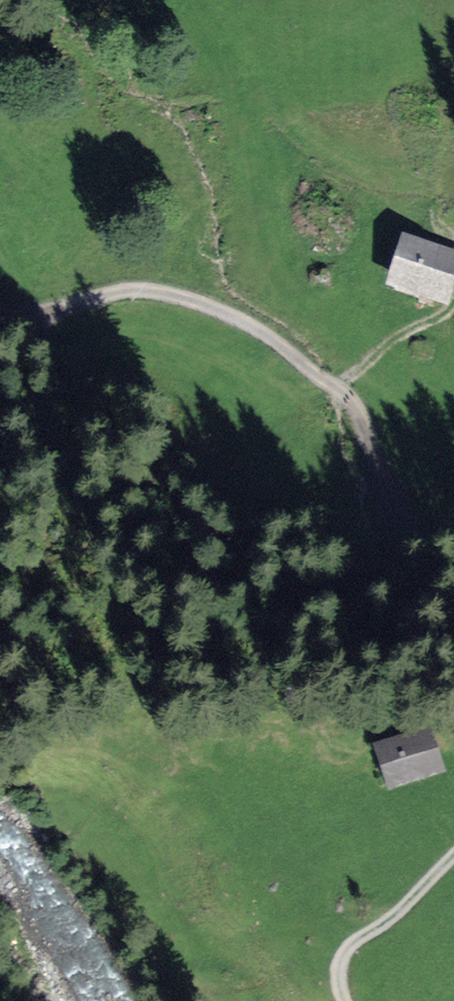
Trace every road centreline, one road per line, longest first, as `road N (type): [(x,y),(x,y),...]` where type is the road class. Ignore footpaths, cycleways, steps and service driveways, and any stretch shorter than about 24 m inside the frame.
road 1 (track): [(453,576),(410,543),(350,400),(264,335),(169,297),(135,296),(42,318),(0,313)]
road 2 (track): [(453,862),(352,949),(342,975),(346,1000)]
road 3 (track): [(329,389),(399,335),(453,317)]

